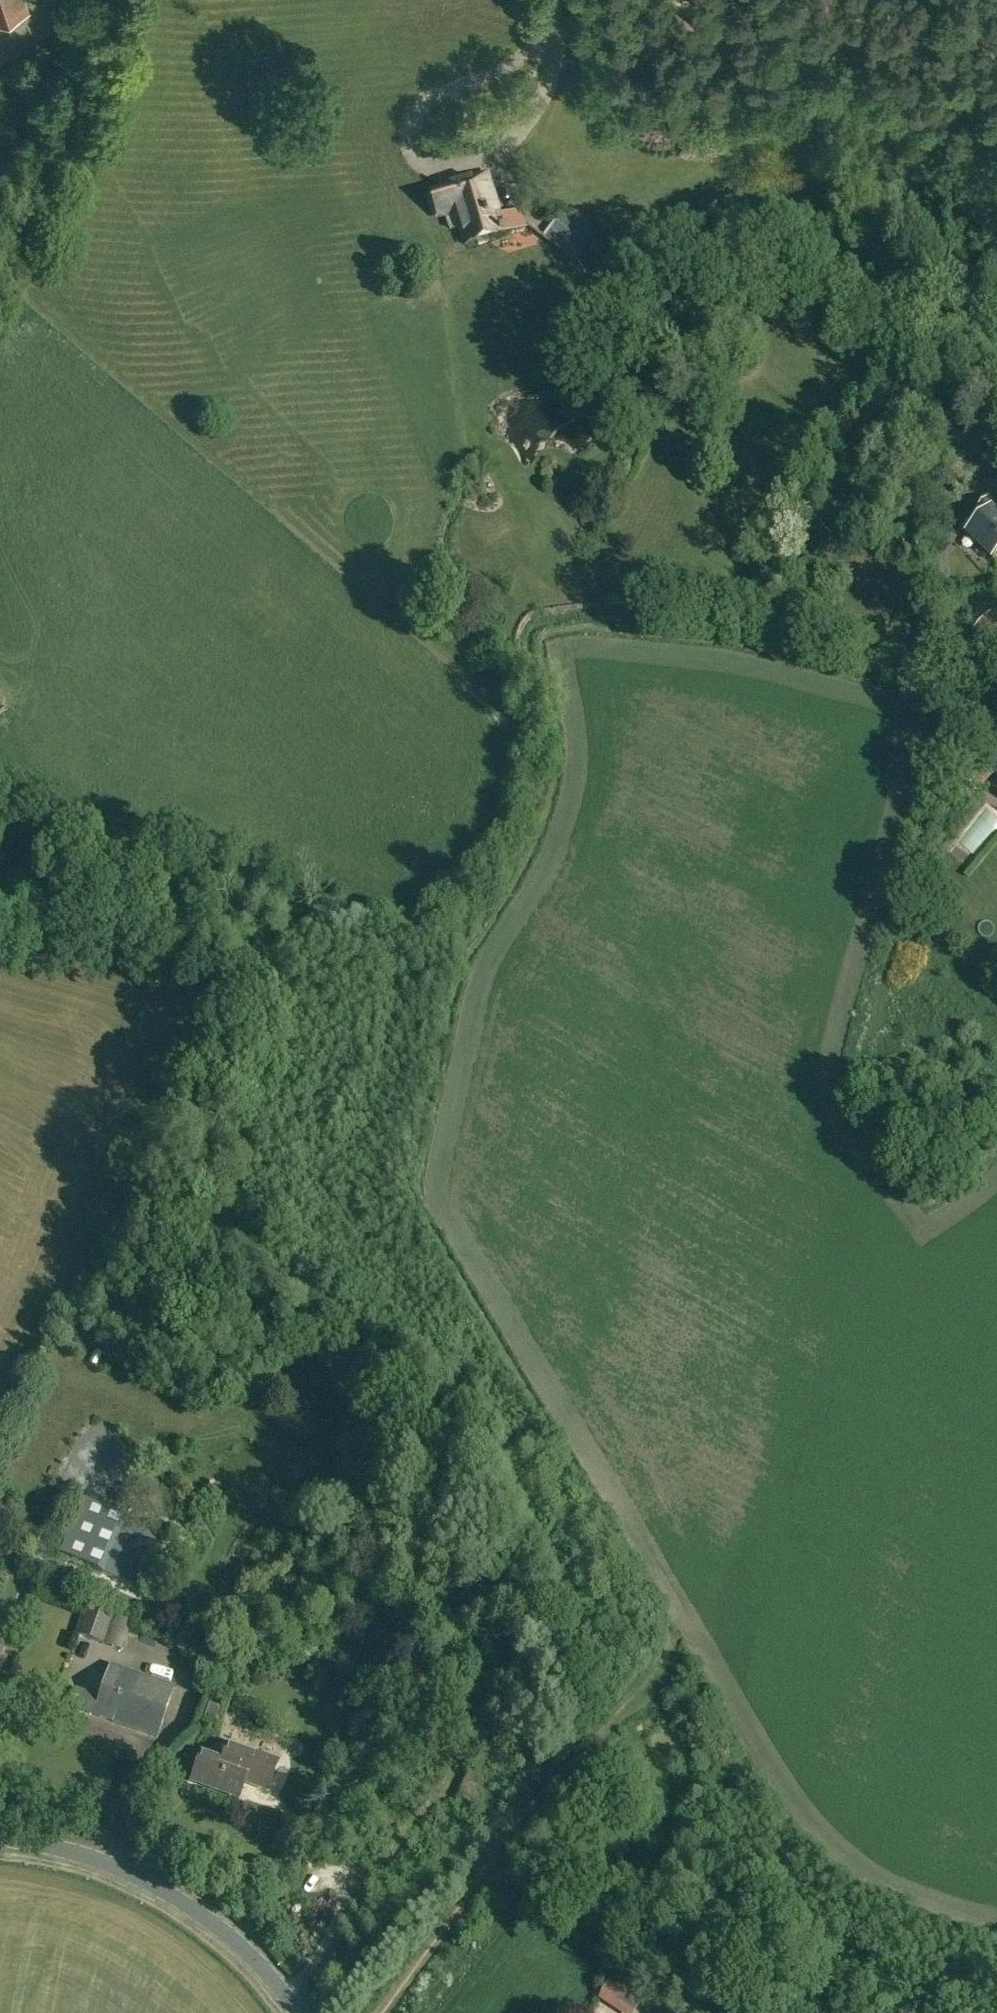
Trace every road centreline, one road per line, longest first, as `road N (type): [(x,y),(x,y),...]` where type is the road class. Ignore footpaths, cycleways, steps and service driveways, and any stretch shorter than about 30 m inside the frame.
road 1 (tertiary): [(298,2012),(228,1931),(190,1906),(102,1862),(0,1839)]

